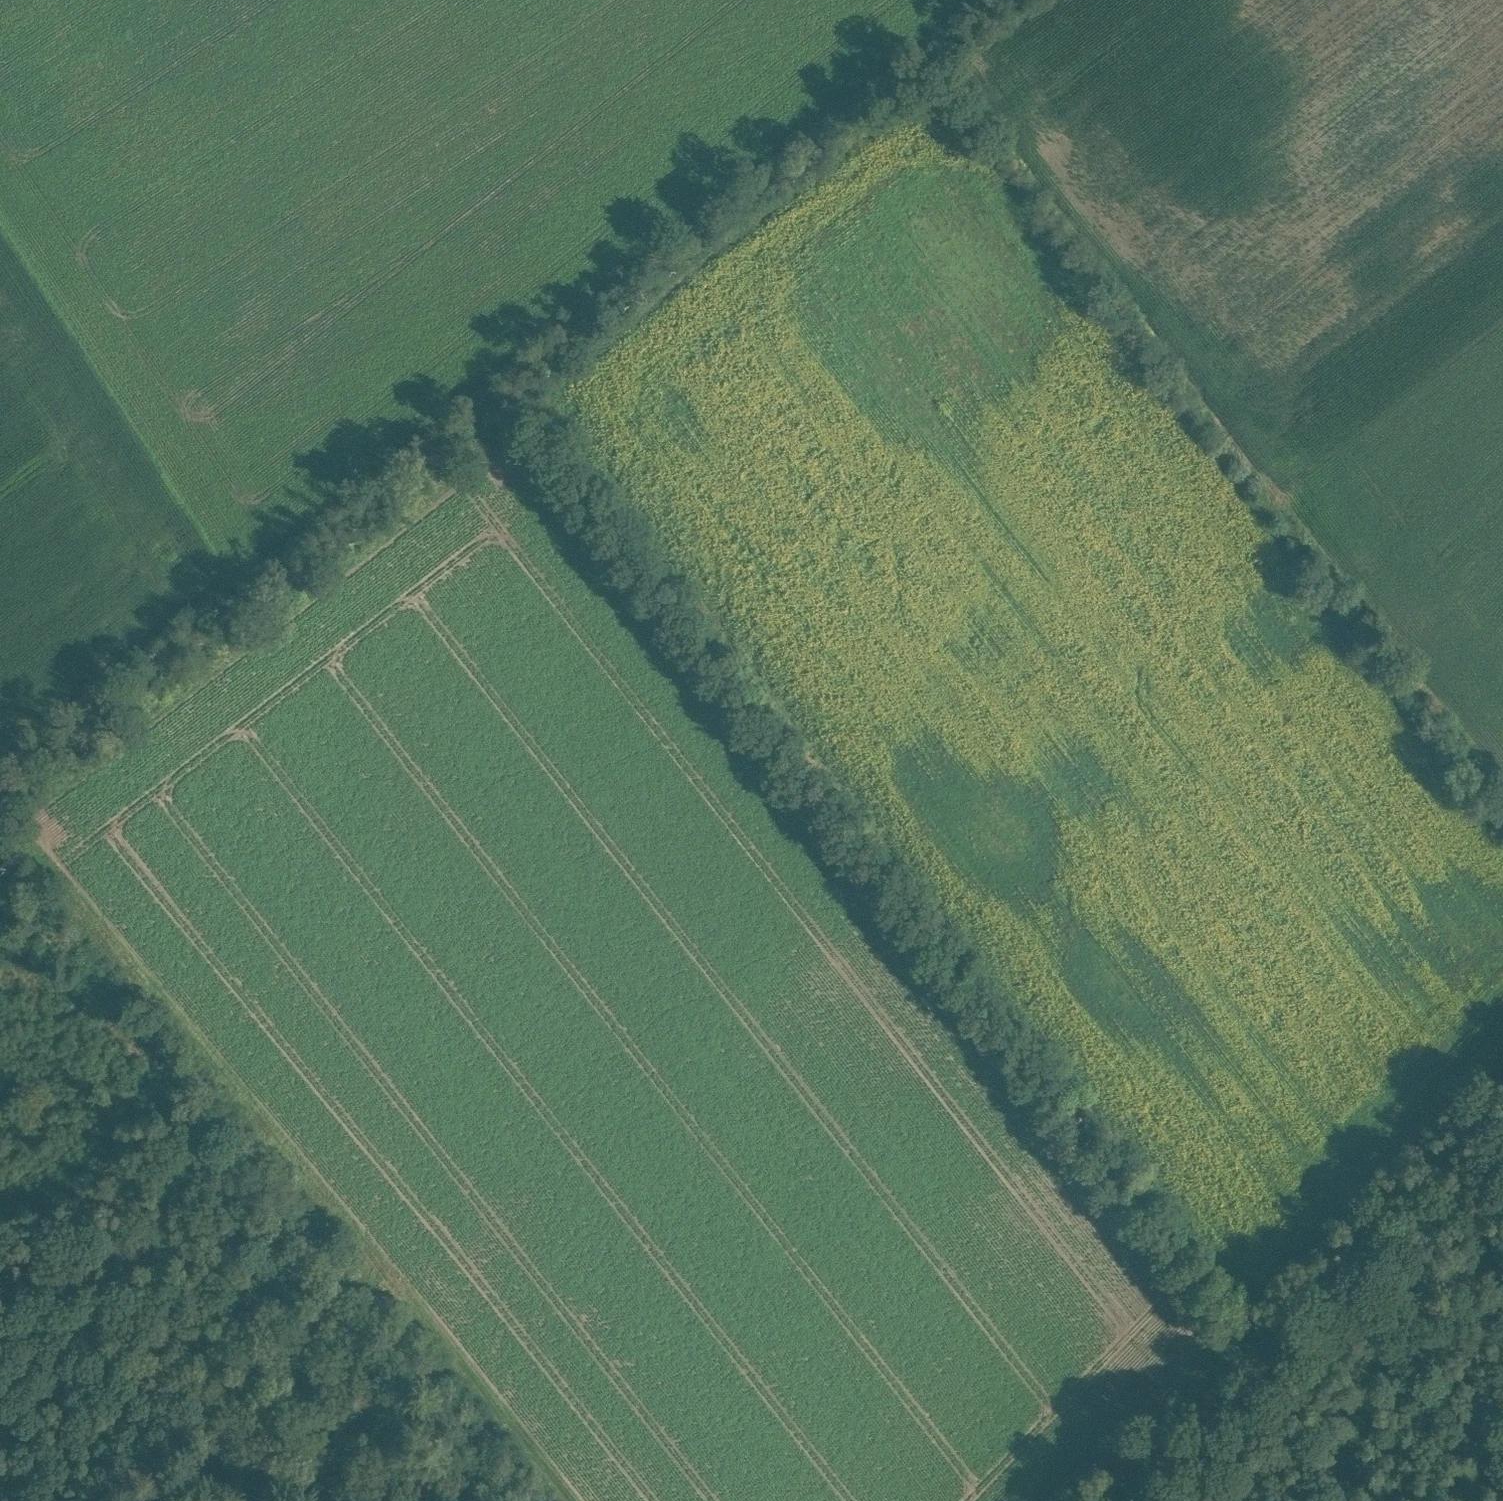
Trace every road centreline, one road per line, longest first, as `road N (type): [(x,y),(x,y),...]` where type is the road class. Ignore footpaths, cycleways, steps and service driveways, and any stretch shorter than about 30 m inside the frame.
road 1 (track): [(1502,1088),(1108,1500)]

